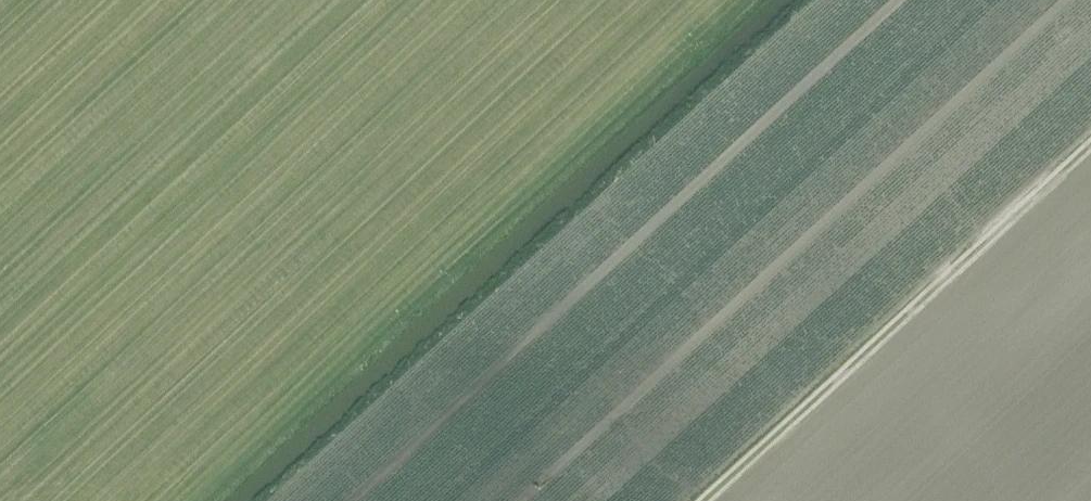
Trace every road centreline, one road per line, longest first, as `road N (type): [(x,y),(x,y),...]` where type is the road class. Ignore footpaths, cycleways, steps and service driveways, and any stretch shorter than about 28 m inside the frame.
road 1 (track): [(1090,143),(701,500)]

